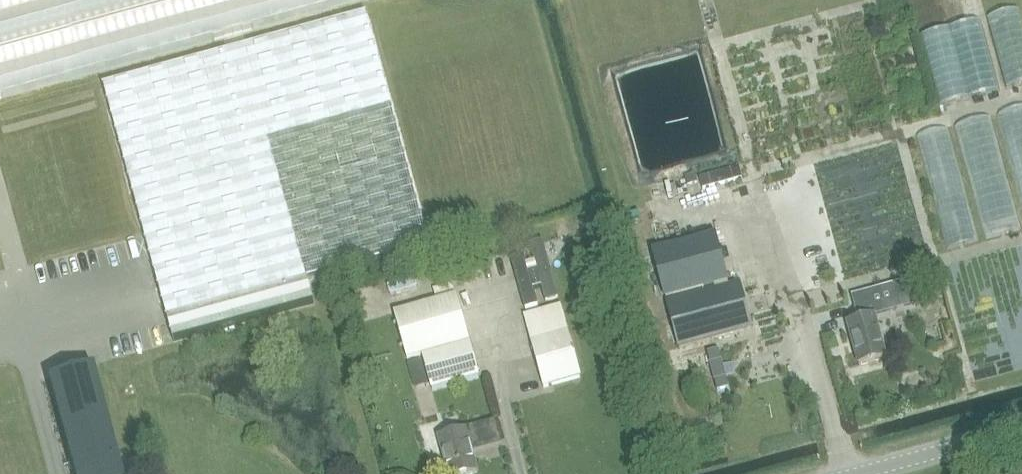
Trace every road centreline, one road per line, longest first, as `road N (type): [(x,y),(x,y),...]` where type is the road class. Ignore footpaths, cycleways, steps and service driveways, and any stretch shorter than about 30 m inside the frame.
road 1 (unclassified): [(857,473),(1021,429)]

